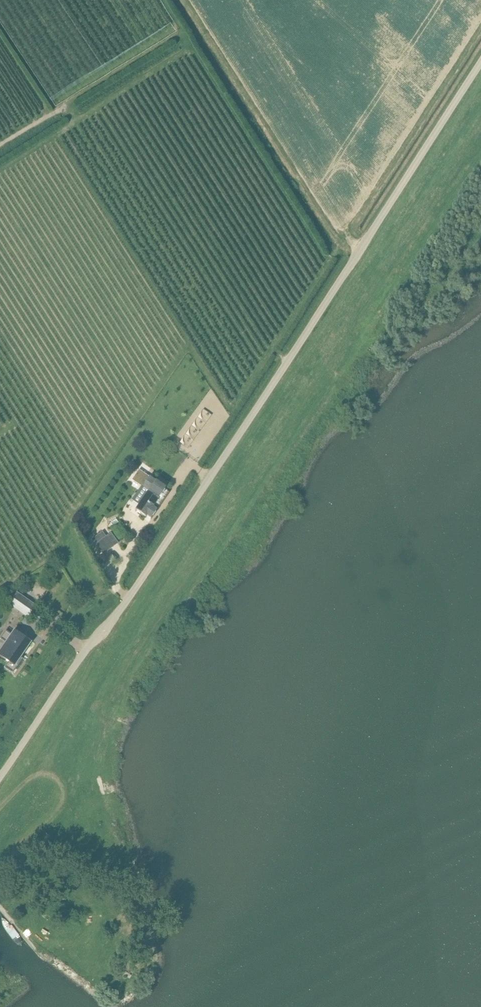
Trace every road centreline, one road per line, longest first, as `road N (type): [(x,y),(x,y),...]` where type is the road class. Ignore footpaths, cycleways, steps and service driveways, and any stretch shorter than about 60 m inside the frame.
road 1 (unclassified): [(0,779),(180,525),(480,66)]
road 2 (track): [(0,867),(58,812),(61,792),(49,777)]

